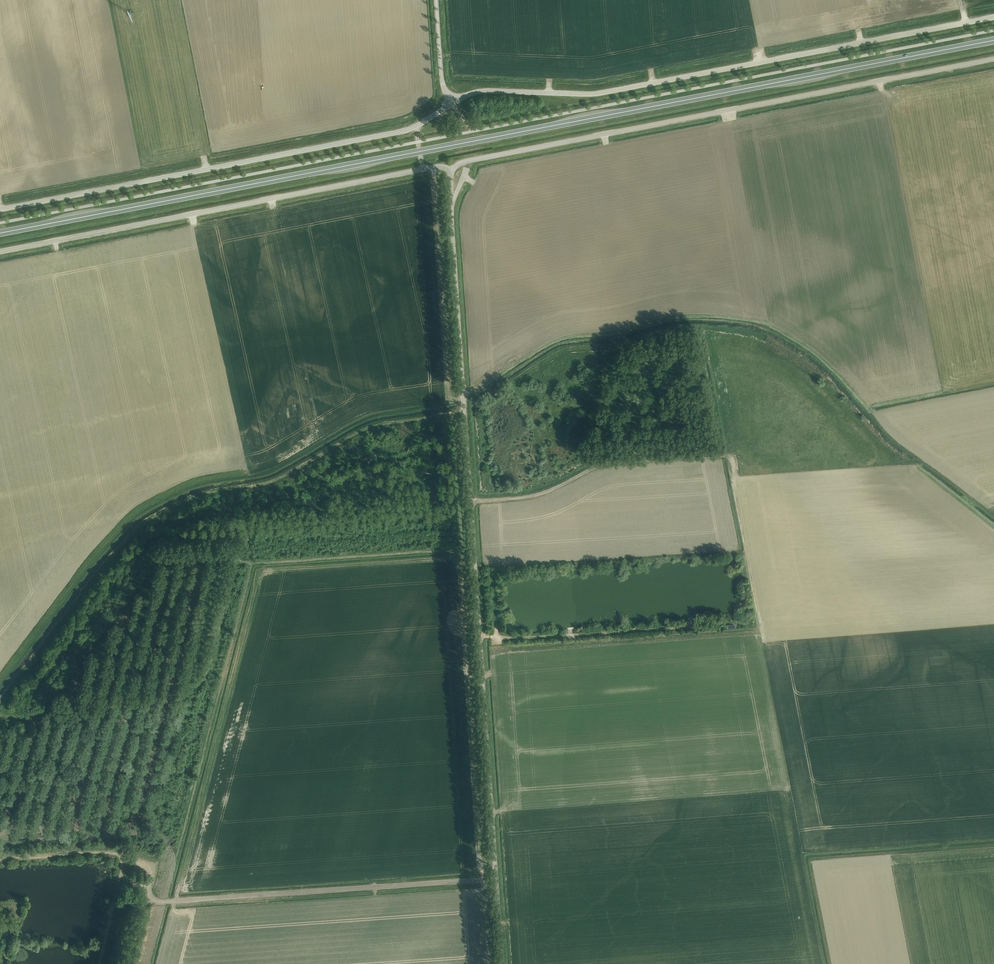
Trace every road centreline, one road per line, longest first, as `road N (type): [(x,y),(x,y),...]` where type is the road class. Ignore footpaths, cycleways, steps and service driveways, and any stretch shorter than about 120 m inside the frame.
road 1 (trunk): [(0,233),(993,39)]
road 2 (unclassified): [(496,879),(452,169)]
road 3 (unclassified): [(452,169),(993,59)]
road 4 (unclassified): [(453,103),(485,91),(603,93),(993,17)]
road 5 (unclassified): [(0,210),(396,133),(453,103)]
road 6 (unclassified): [(0,251),(452,169)]
road 7 (track): [(470,498),(535,493),(610,461),(723,455),(761,625)]
road 8 (unclassified): [(148,892),(167,901),(496,879)]
road 9 (track): [(688,628),(500,637)]

